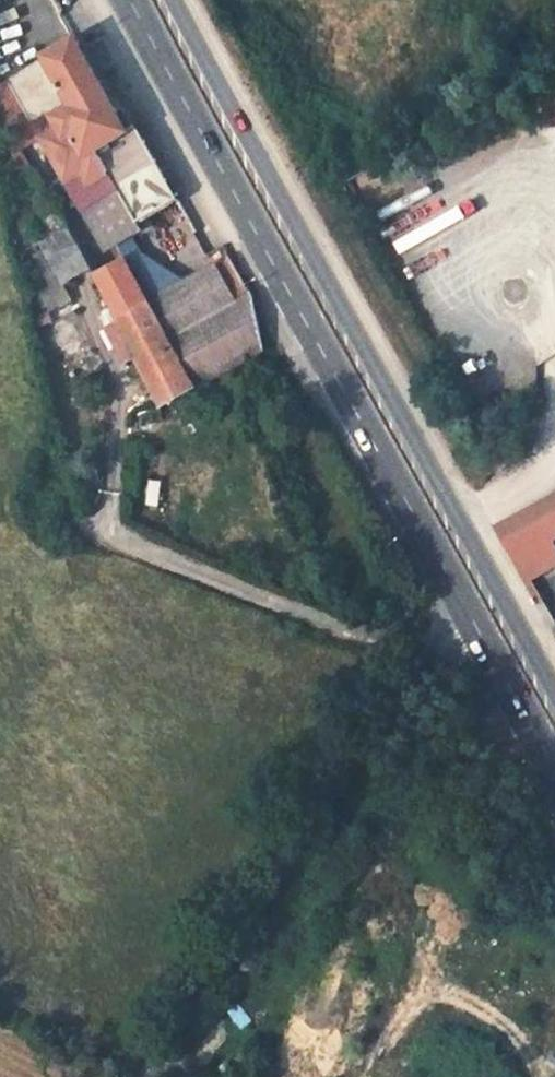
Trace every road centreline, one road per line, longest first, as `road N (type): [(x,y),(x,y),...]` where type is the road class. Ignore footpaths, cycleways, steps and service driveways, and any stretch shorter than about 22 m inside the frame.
road 1 (primary): [(554,691),(266,168),(182,0)]
road 2 (primary): [(131,0),(479,626)]
road 3 (residential): [(479,626),(433,644),(143,1076)]
road 4 (primary): [(479,626),(554,762)]

